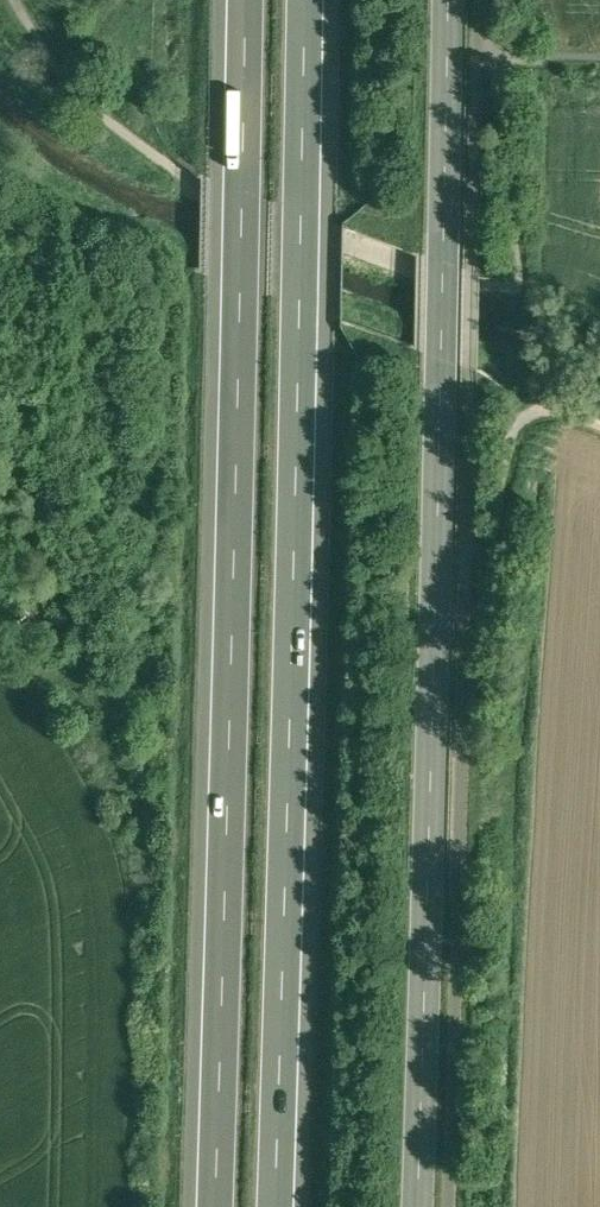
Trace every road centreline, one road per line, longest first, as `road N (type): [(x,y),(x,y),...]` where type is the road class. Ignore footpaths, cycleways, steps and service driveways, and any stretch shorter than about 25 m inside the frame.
road 1 (motorway): [(235,0),(202,1206)]
road 2 (motorway): [(284,1206),(316,0)]
road 3 (secondary): [(446,0),(416,1206)]

